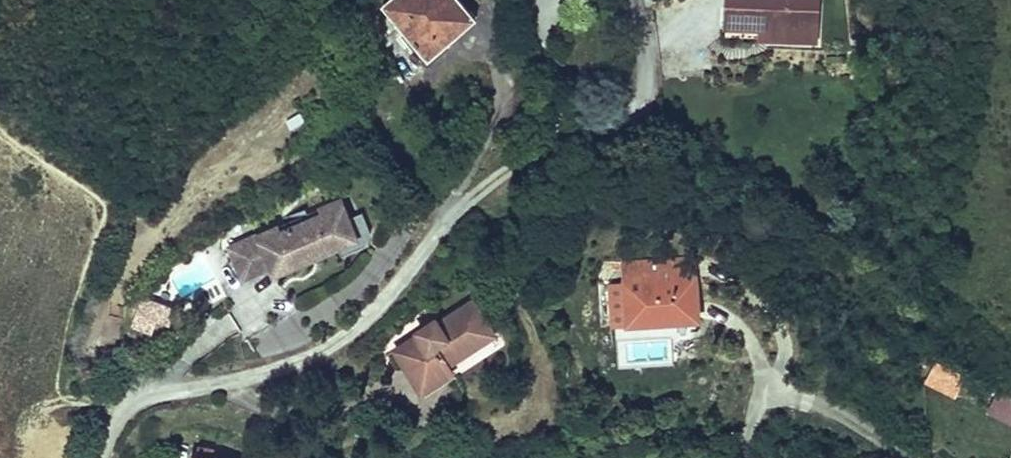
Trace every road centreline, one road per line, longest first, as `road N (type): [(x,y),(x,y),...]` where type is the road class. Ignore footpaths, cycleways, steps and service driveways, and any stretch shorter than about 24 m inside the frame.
road 1 (residential): [(110,457),(128,402),(186,381),(307,381),(389,306),(484,167),(512,105)]
road 2 (residential): [(743,457),(761,397),(786,380),(915,457)]

